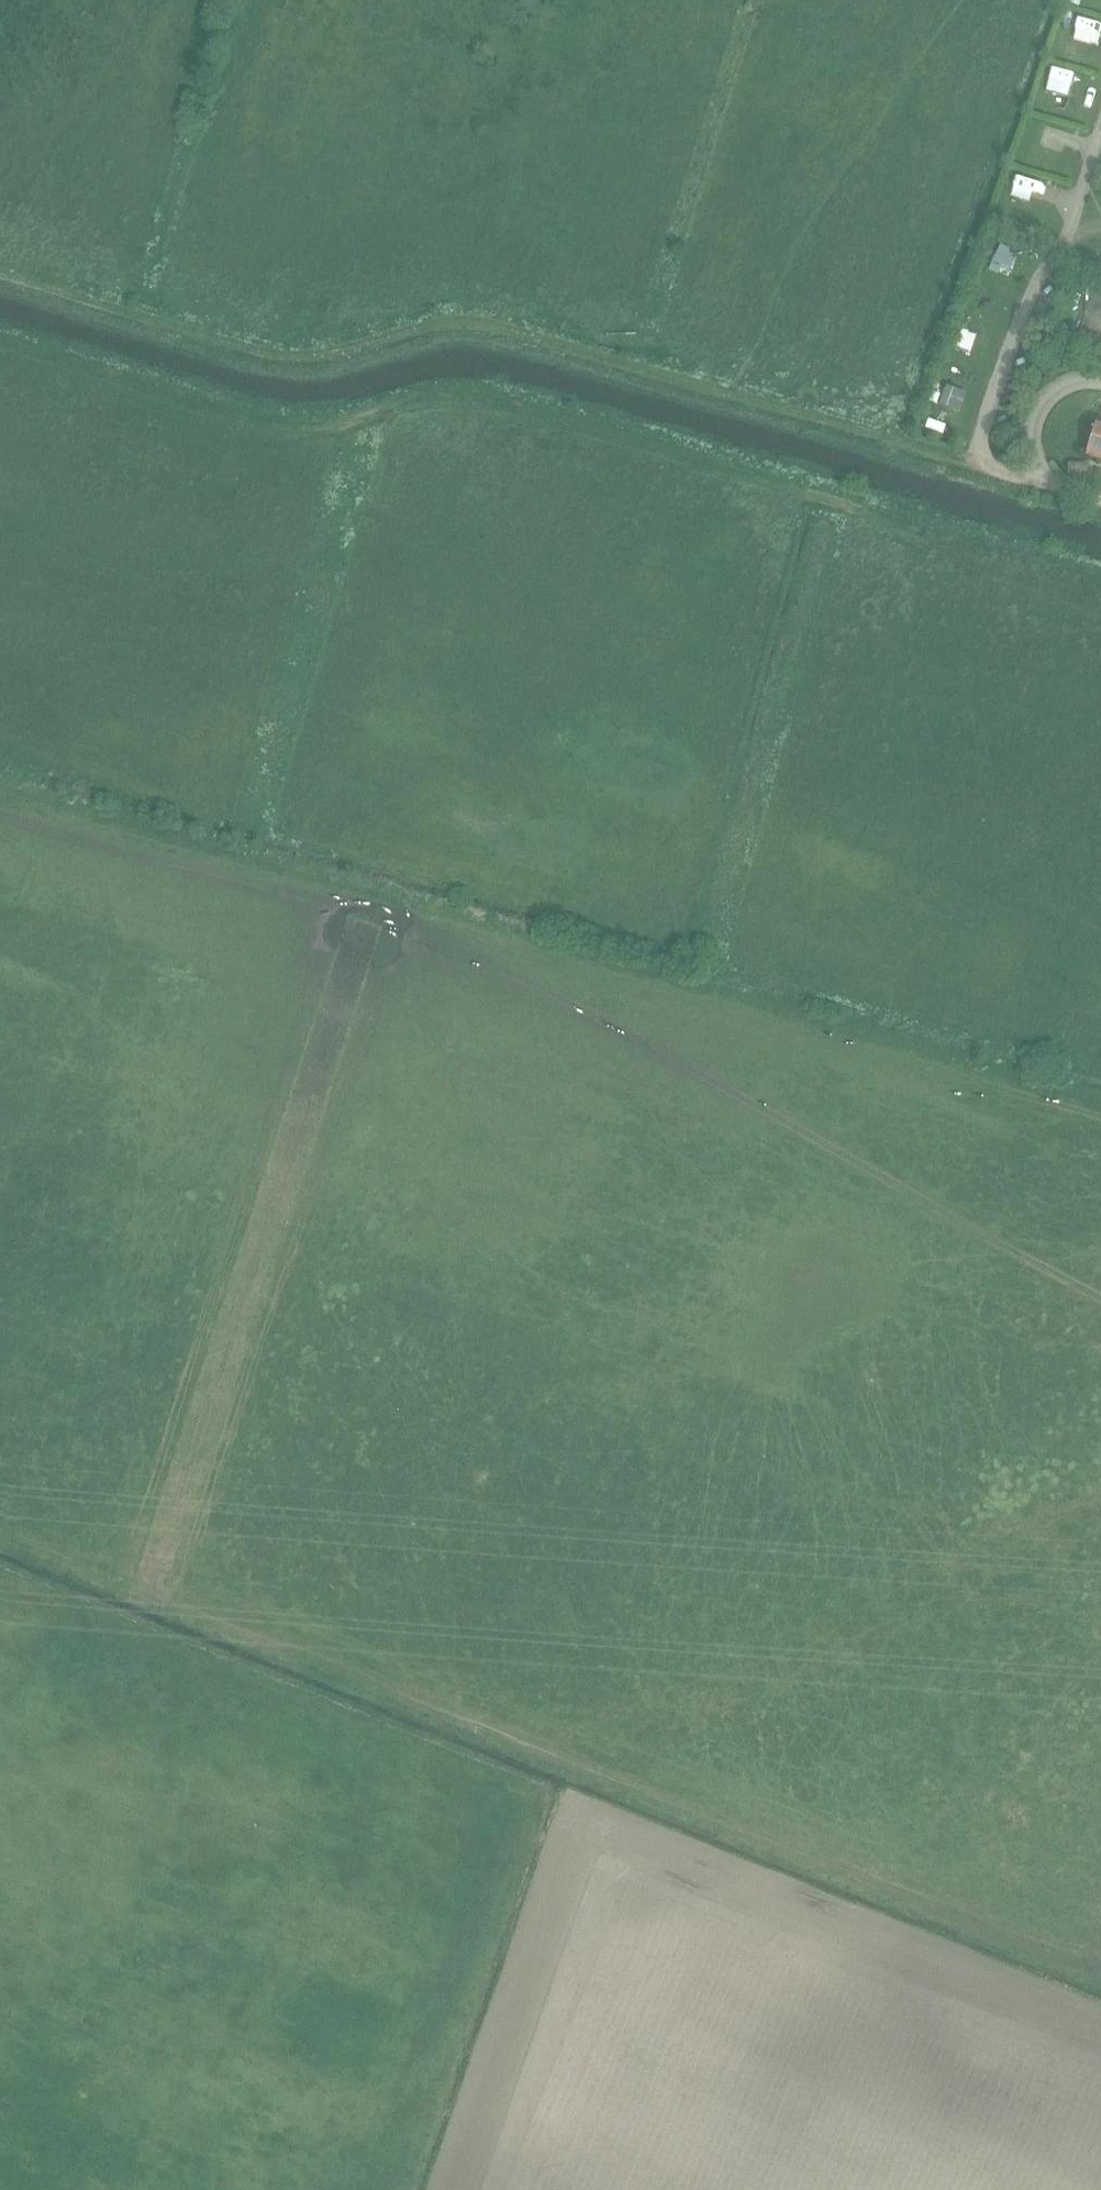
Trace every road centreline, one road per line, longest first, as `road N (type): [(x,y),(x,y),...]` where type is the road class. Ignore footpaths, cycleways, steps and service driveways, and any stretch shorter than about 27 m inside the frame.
road 1 (track): [(1100,504),(744,408)]

